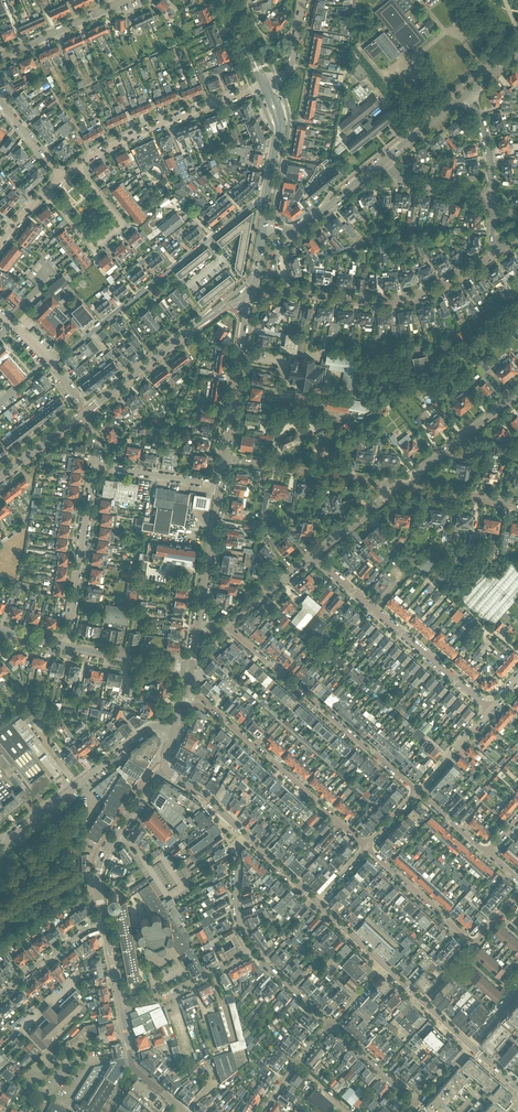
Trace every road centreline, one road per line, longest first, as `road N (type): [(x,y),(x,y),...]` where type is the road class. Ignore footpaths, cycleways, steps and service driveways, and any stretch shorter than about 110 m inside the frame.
road 1 (tertiary): [(0,478),(239,295)]
road 2 (residential): [(266,203),(256,202),(52,364)]
road 3 (residential): [(417,792),(231,630)]
road 4 (residential): [(186,694),(203,700),(366,847)]
road 5 (residential): [(271,286),(392,300),(442,286),(495,255)]
road 6 (residential): [(490,709),(312,556)]
road 7 (residential): [(0,850),(147,729),(174,732)]
road 8 (residential): [(366,847),(470,941),(517,894)]
road 9 (residential): [(77,167),(264,84)]
road 10 (residential): [(67,647),(95,464)]
road 11 (residential): [(48,191),(92,246),(120,228),(77,167)]
road 12 (residential): [(103,916),(100,861),(166,769)]
road 13 (residential): [(389,484),(224,457)]
road 14 (residential): [(224,457),(246,317),(239,295)]
road 15 (residential): [(120,1007),(172,995),(252,951)]
road 16 (residential): [(414,488),(417,473),(517,393)]
road 17 (residential): [(198,625),(220,485)]
road 18 (residential): [(0,59),(125,0)]
road 19 (residential): [(0,994),(103,916)]
road 20 (residential): [(192,669),(67,647)]
road 21 (residential): [(220,485),(95,464)]
road 22 (tertiary): [(266,203),(279,122),(264,84)]
road 23 (residential): [(252,951),(236,897),(235,850),(246,835)]

